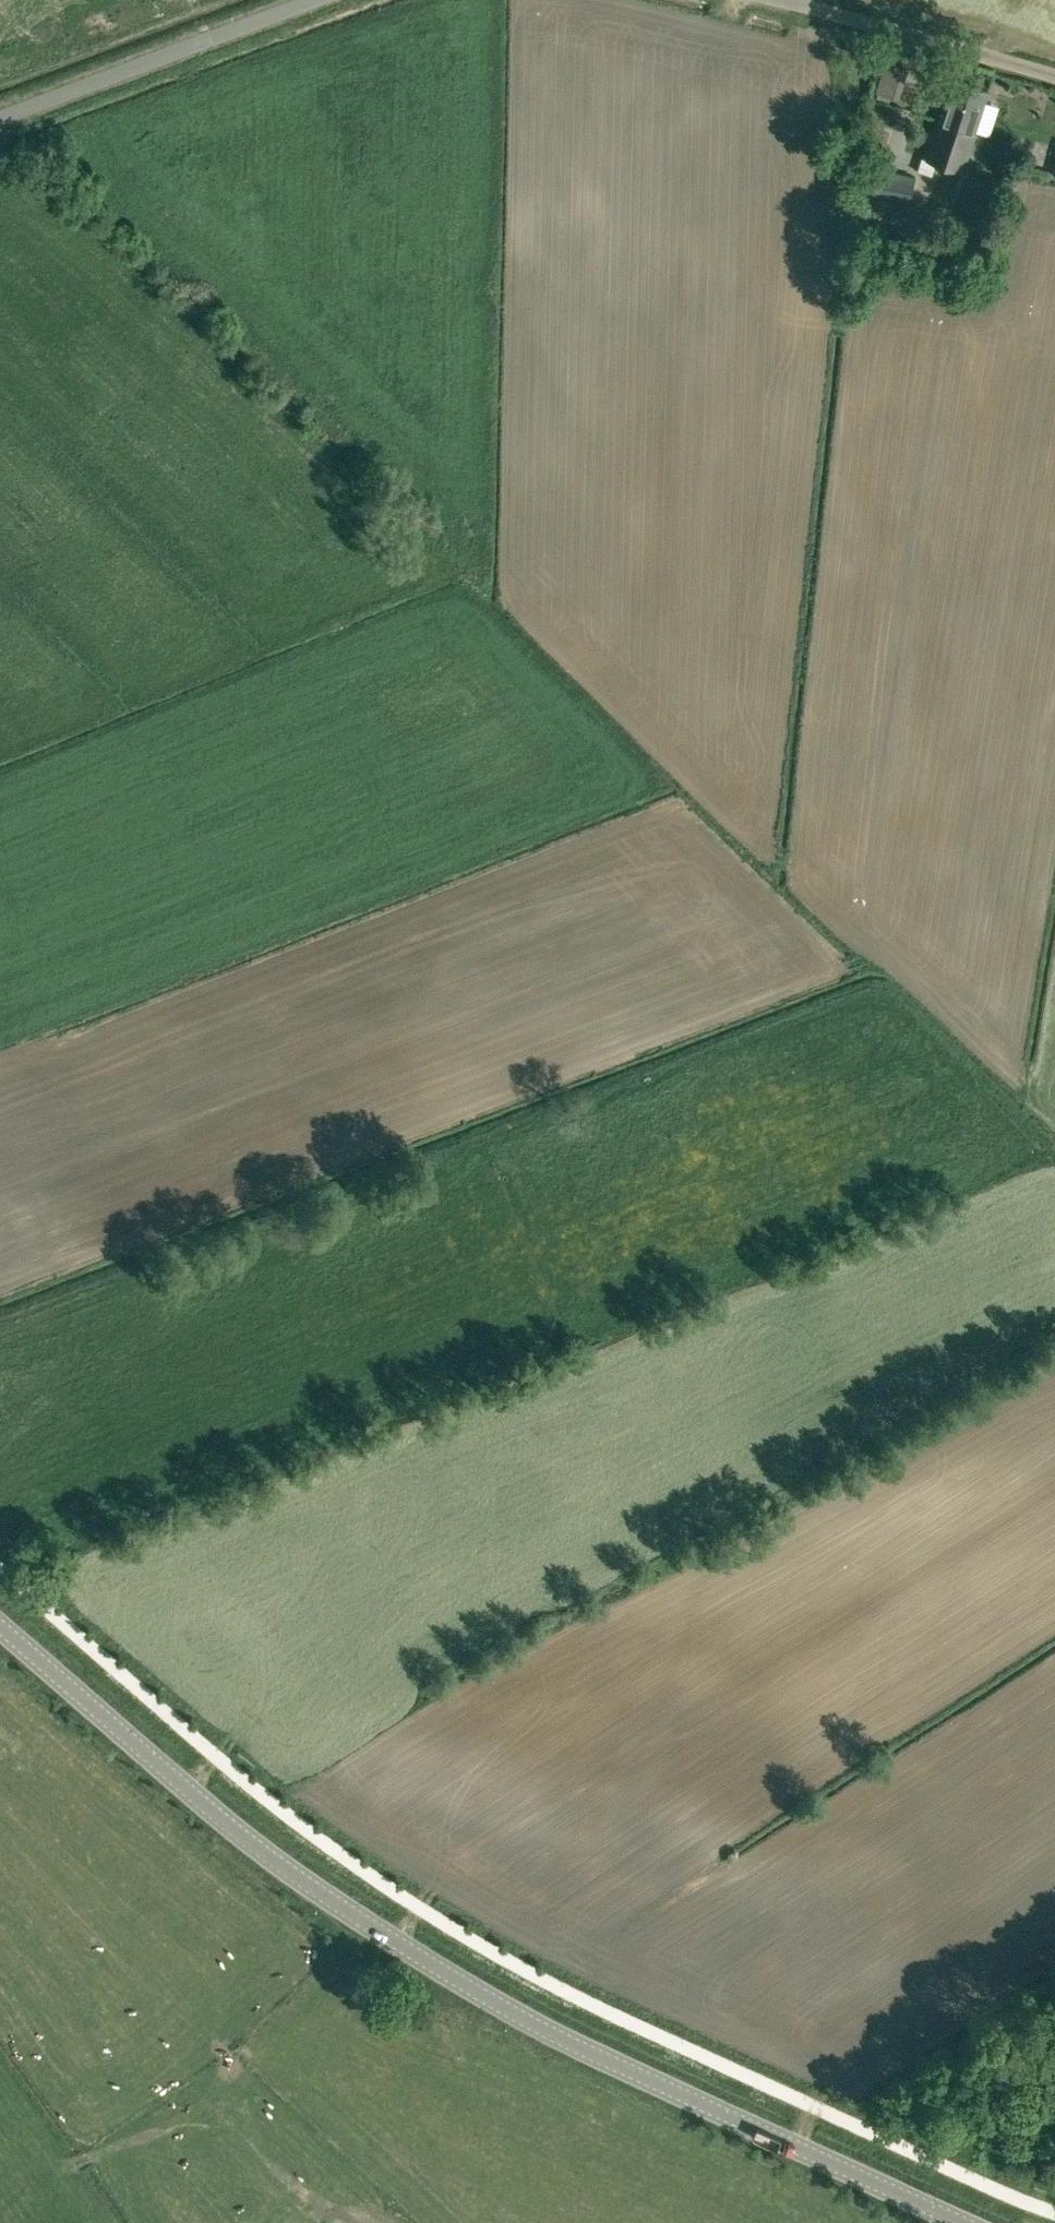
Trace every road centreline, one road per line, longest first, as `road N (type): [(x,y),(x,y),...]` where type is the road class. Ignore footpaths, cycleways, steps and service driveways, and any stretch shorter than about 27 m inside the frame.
road 1 (tertiary): [(966,2222),(548,2031),(347,1912),(270,1857),(0,1625)]
road 2 (unclassified): [(0,119),(321,0)]
road 3 (unclassified): [(787,0),(1054,75)]

